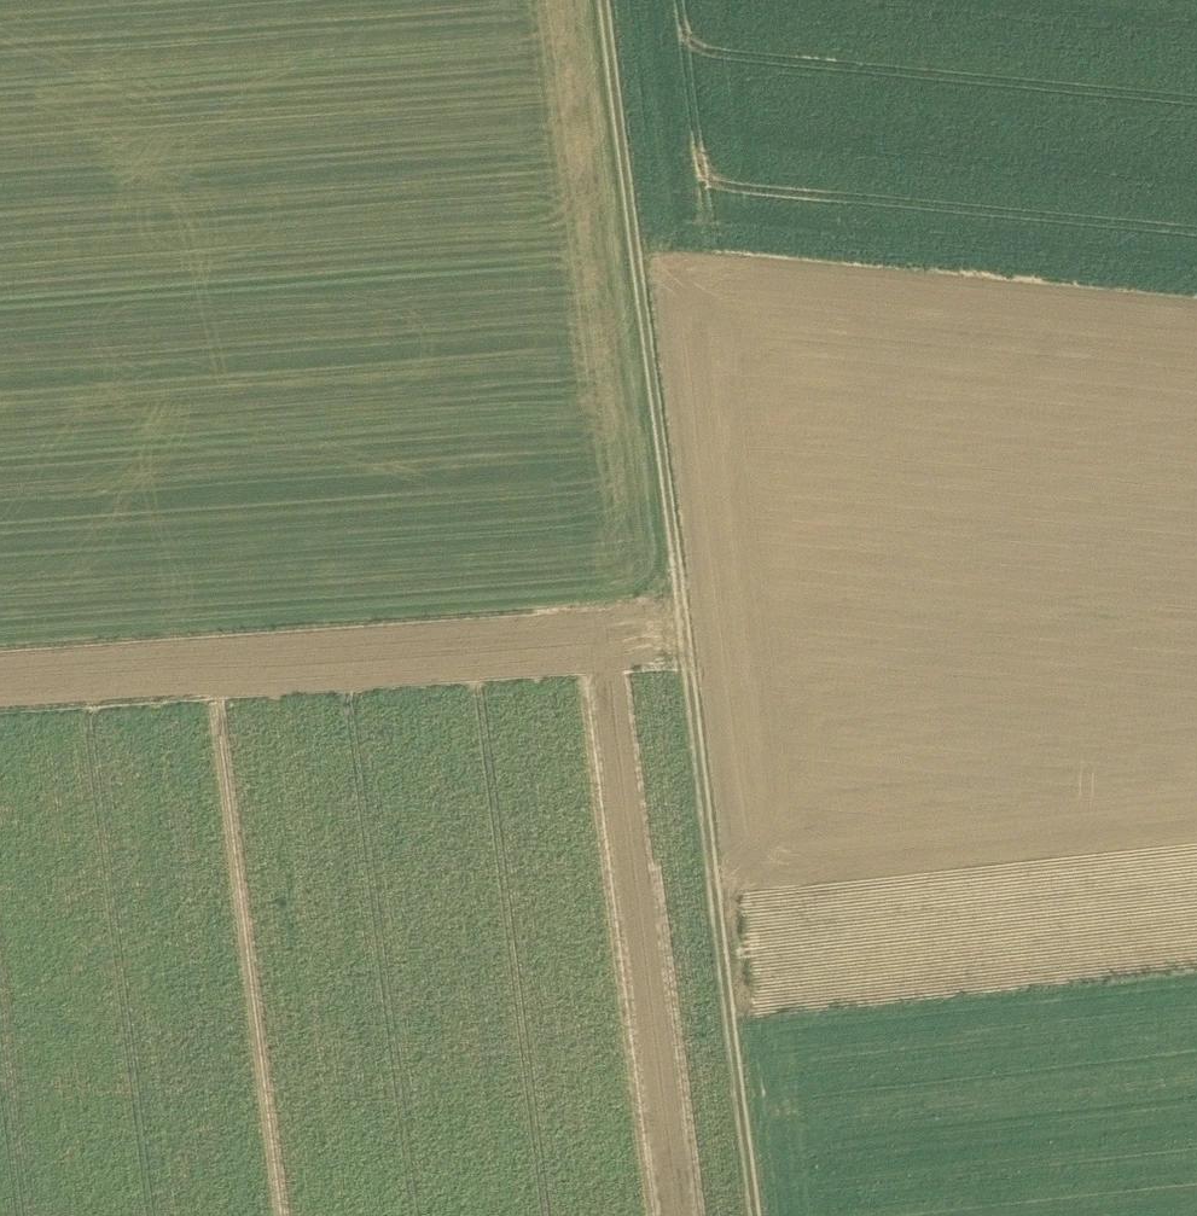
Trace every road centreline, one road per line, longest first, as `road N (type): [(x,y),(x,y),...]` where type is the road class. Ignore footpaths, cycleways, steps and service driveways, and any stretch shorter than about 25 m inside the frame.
road 1 (track): [(758,1215),(605,0)]

